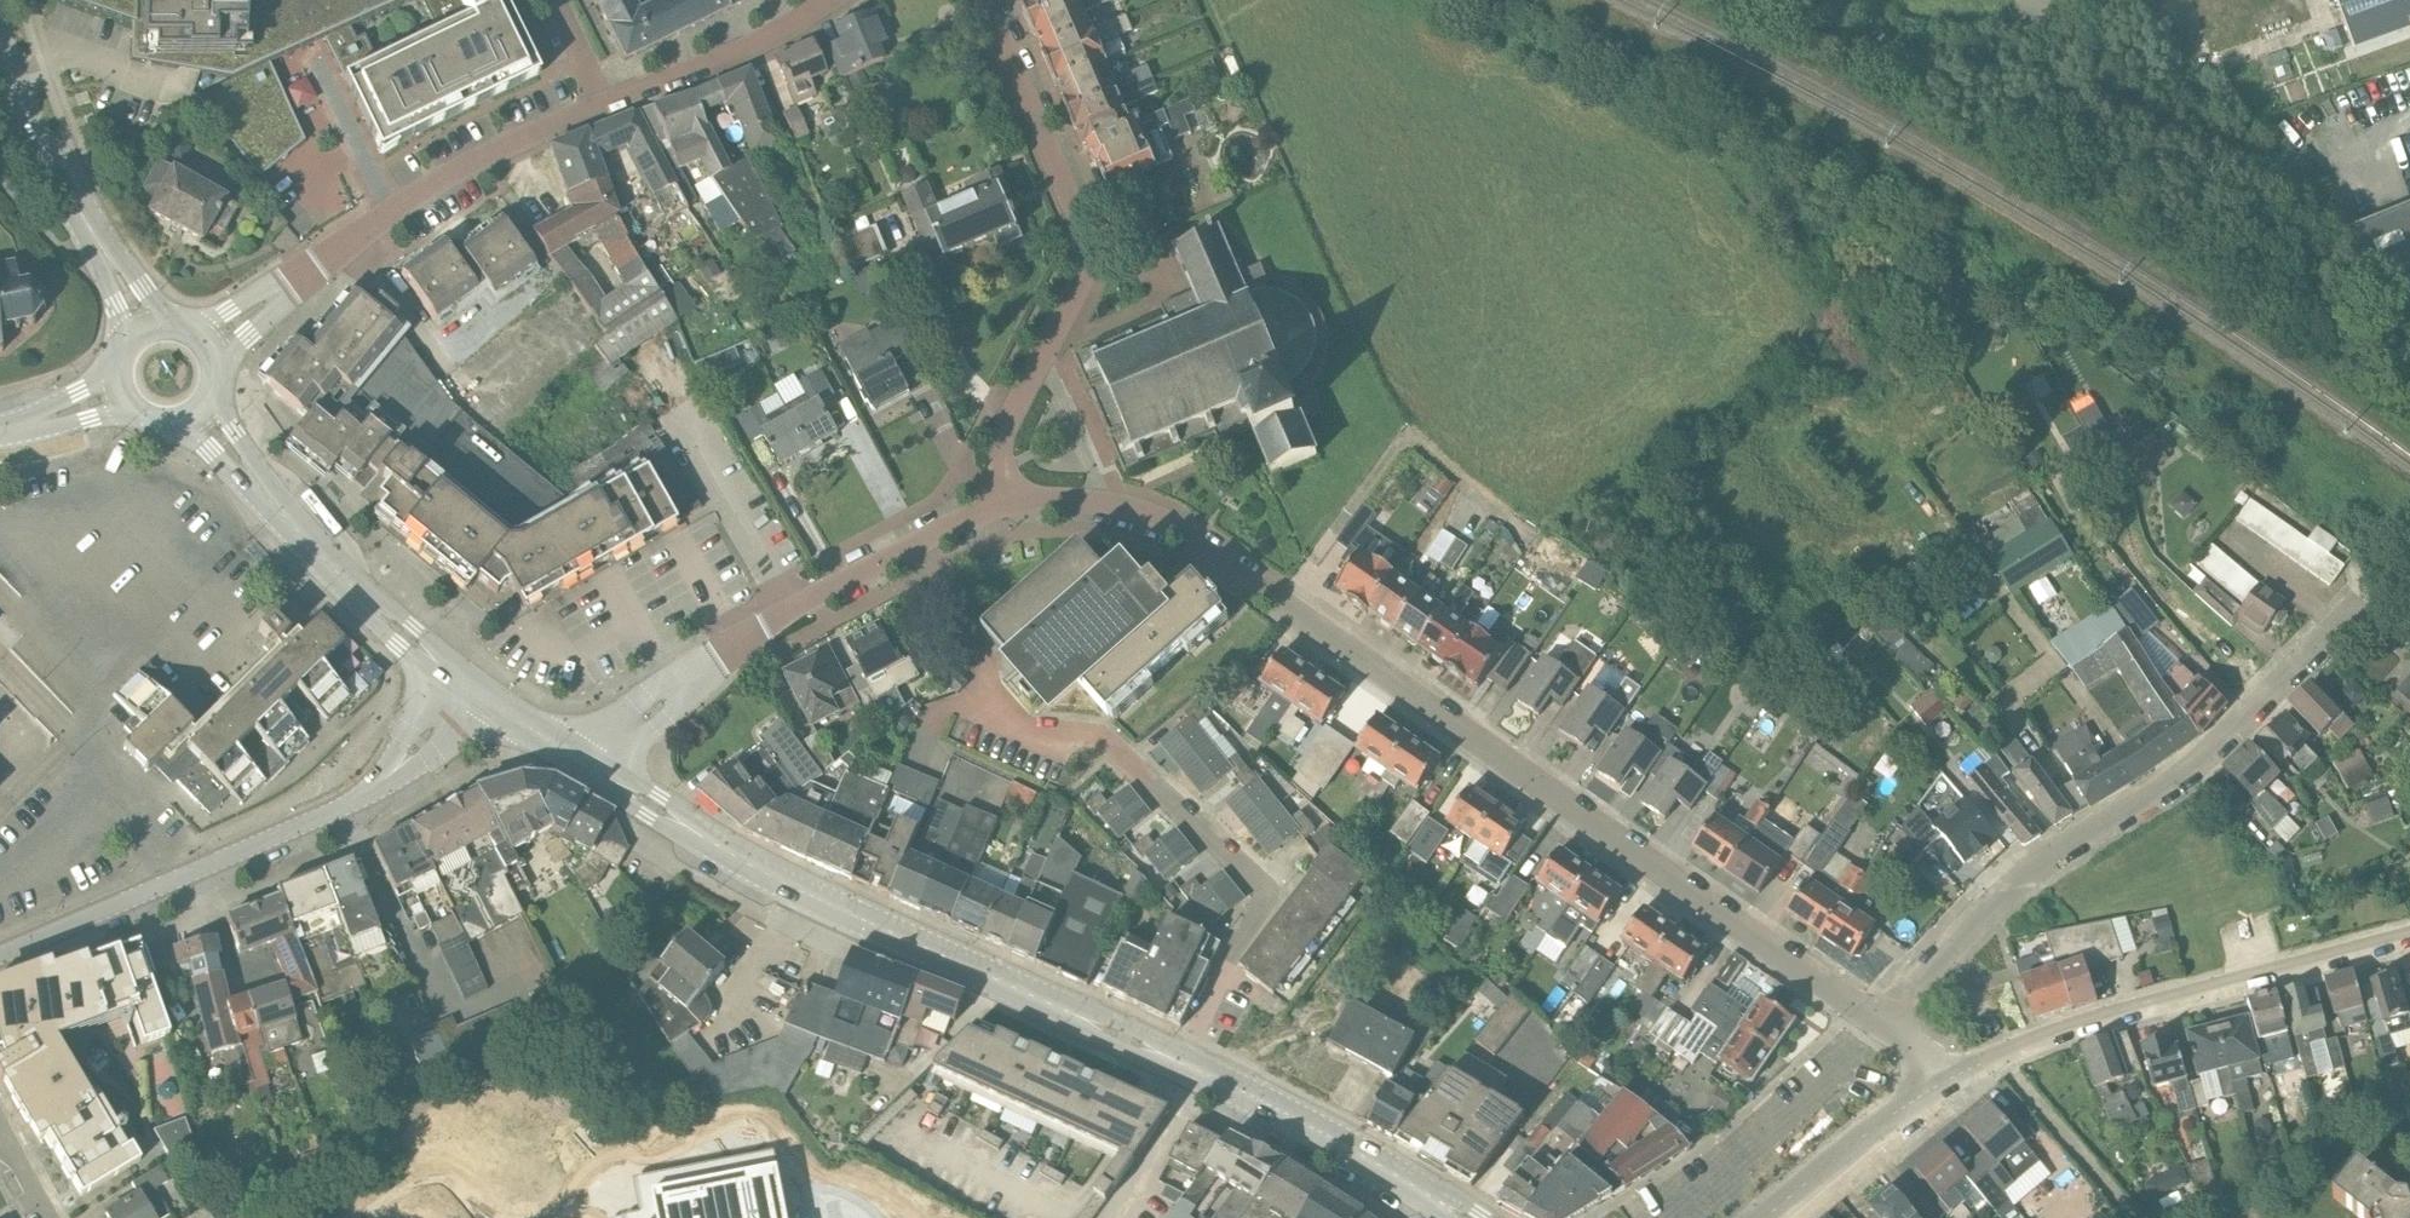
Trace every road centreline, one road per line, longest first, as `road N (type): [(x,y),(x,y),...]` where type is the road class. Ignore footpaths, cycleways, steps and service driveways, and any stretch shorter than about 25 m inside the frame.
road 1 (residential): [(1879,1024),(1167,524),(1101,502),(1012,504)]
road 2 (residential): [(208,345),(480,158),(758,42),(828,0)]
road 3 (residential): [(922,540),(1005,717),(1032,730),(1098,738),(1262,885),(1262,907),(1181,1064)]
road 4 (tertiary): [(1181,1064),(812,895),(591,767)]
road 5 (residential): [(1879,1024),(2013,885),(2195,767),(2361,598)]
road 6 (residential): [(1012,504),(1004,431),(1090,255),(983,0)]
road 7 (residential): [(1948,1080),(2068,1029),(2409,937)]
road 8 (residential): [(0,953),(374,789)]
road 9 (tertiary): [(449,669),(300,534),(200,412)]
road 10 (tertiary): [(148,328),(33,127),(0,41)]
road 11 (tertiary): [(1465,1217),(1360,1153),(1181,1064)]
road 12 (residential): [(712,661),(794,604),(922,540)]
road 13 (residential): [(1765,1217),(1835,1157),(1948,1080)]
road 14 (residential): [(712,661),(591,767)]
road 15 (residential): [(374,789),(440,750),(484,700)]
road 16 (residential): [(449,669),(374,789)]
road 17 (tertiary): [(591,767),(484,700)]

